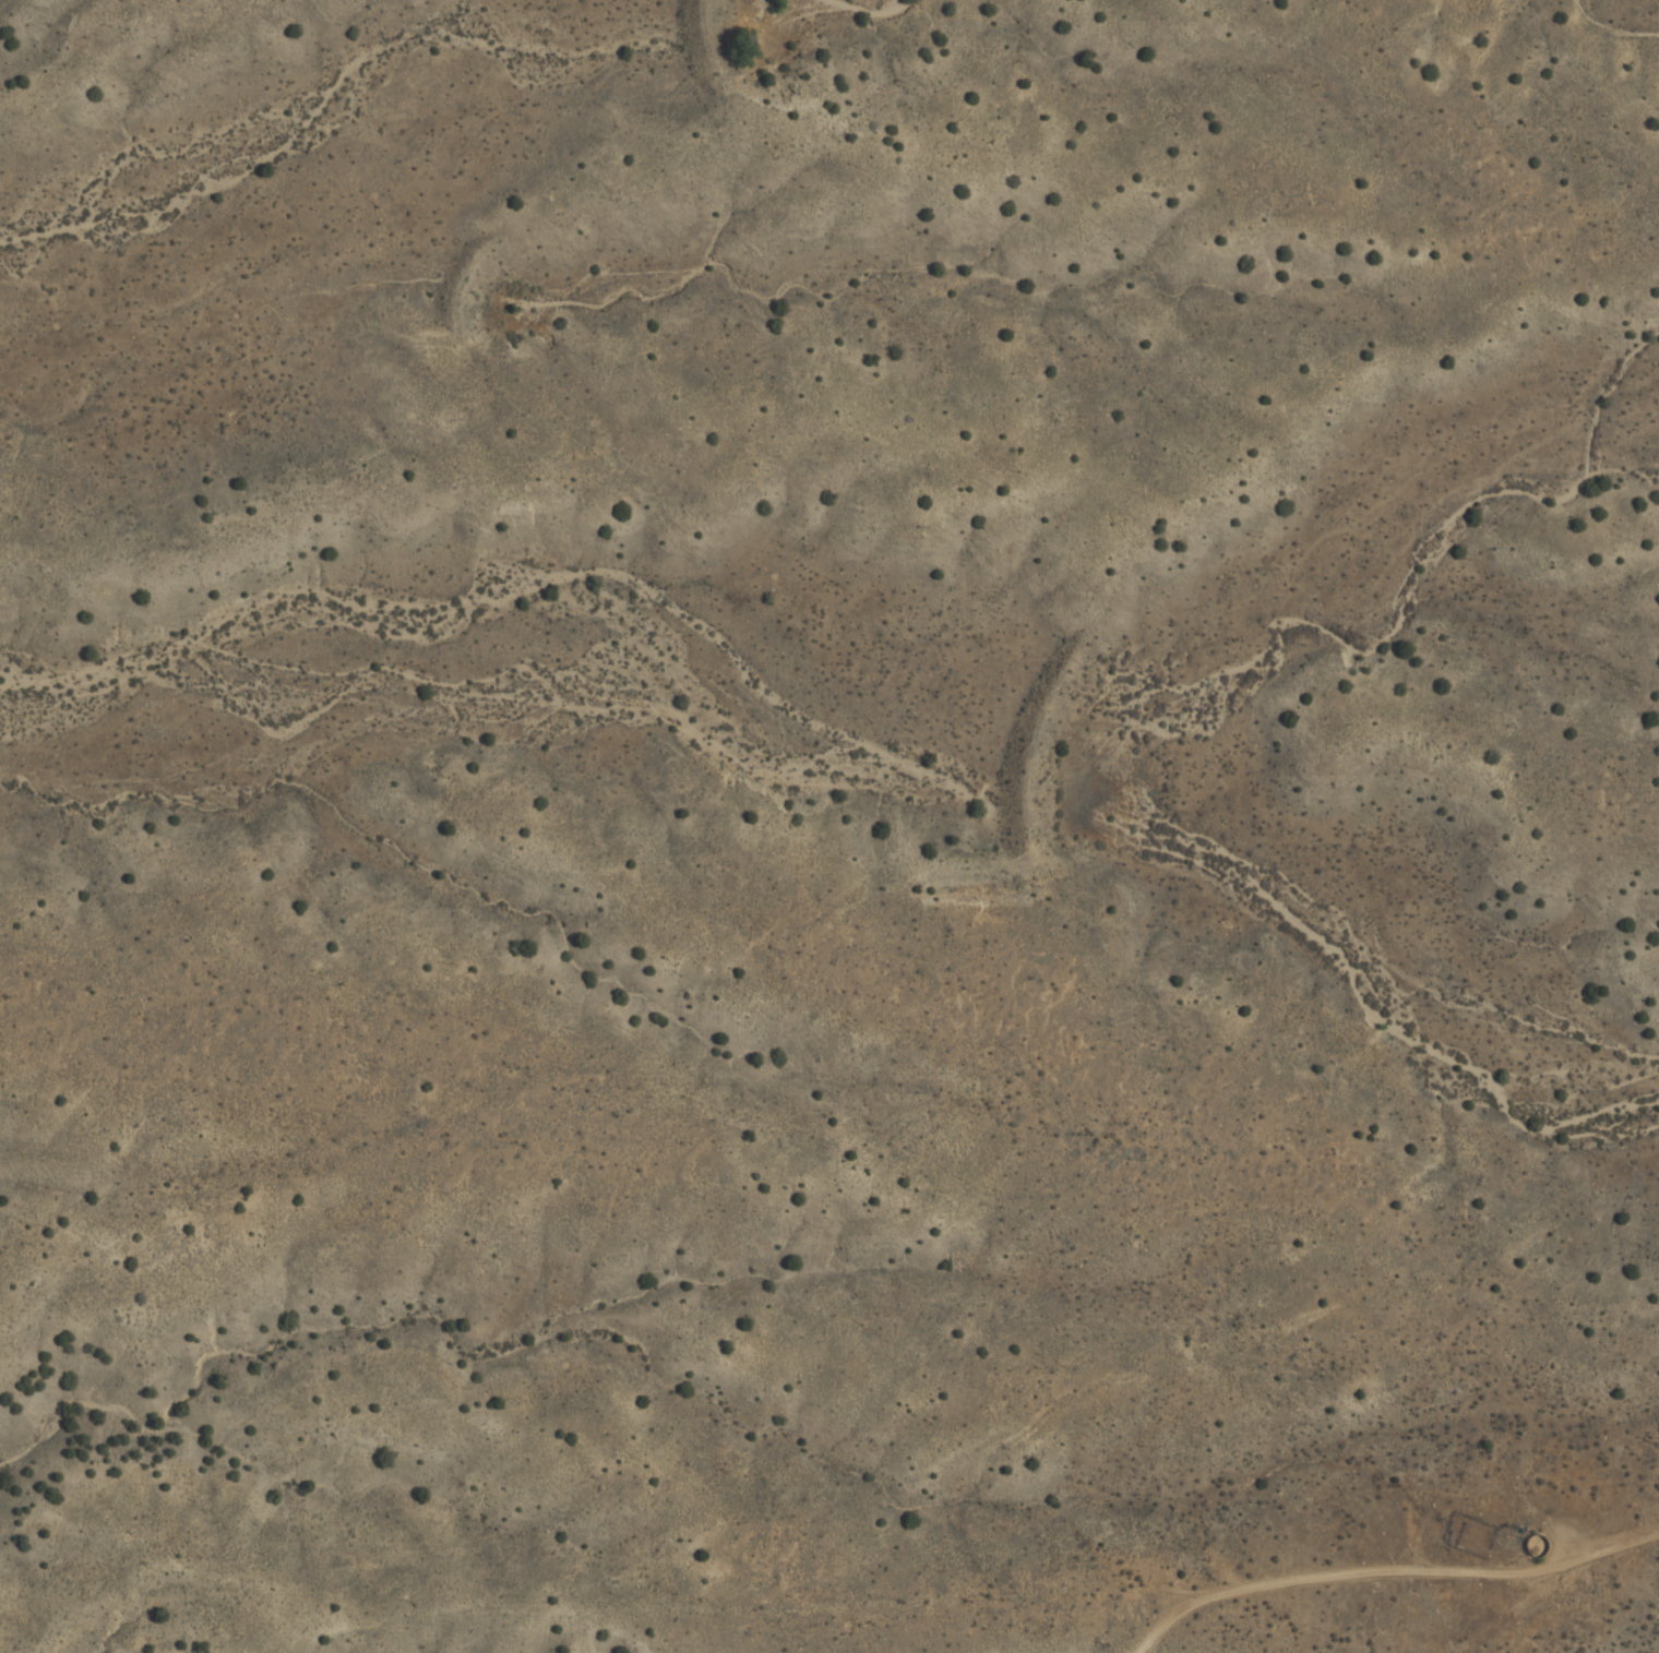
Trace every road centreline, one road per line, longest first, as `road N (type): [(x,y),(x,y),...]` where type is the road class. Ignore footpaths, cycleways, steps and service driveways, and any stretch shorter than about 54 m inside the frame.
road 1 (track): [(1149,1652),(1190,1597),(1536,1572),(1658,1541)]

